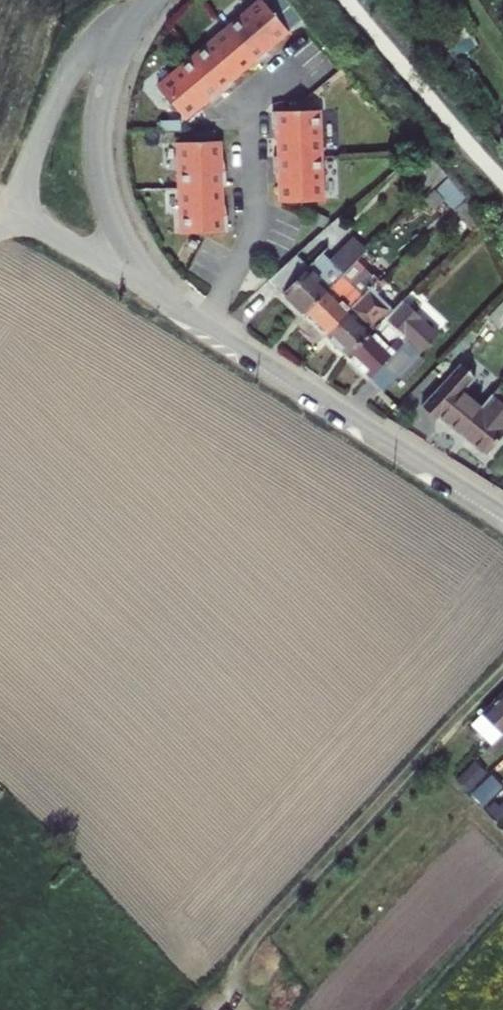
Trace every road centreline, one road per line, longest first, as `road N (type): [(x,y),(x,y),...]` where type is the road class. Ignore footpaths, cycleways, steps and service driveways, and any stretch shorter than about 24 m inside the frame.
road 1 (residential): [(502,517),(176,306),(132,259),(104,192),(100,119),(121,48),(157,0)]
road 2 (track): [(176,306),(16,214),(76,66),(146,12)]

